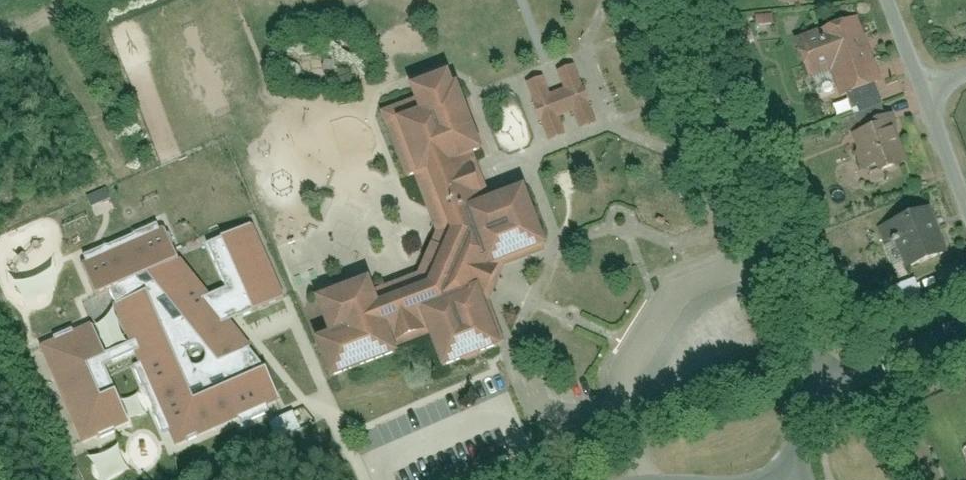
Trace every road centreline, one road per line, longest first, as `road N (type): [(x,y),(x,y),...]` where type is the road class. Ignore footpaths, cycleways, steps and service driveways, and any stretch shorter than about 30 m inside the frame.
road 1 (residential): [(820,388),(676,0)]
road 2 (residential): [(965,326),(820,388)]
road 3 (residential): [(922,89),(965,205)]

